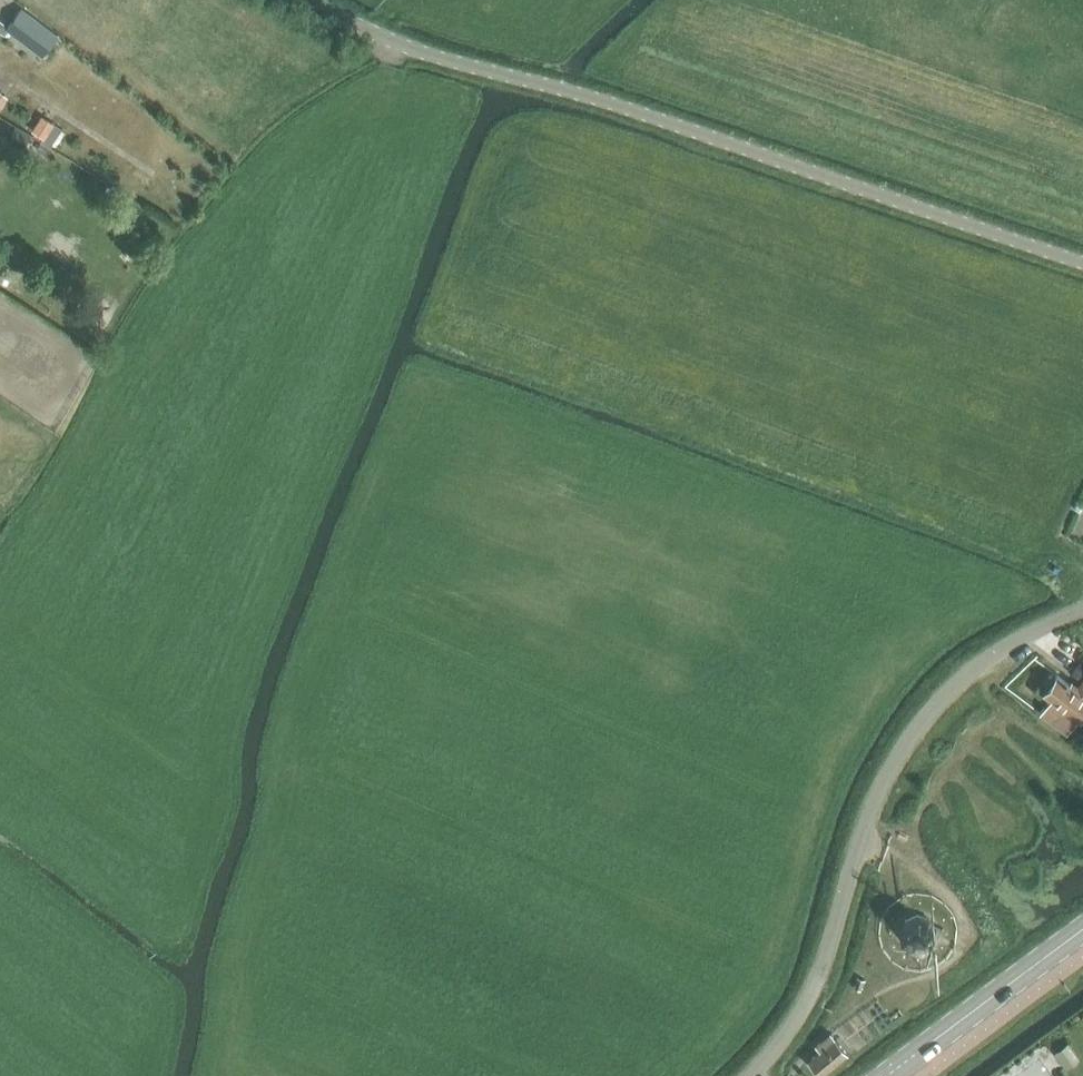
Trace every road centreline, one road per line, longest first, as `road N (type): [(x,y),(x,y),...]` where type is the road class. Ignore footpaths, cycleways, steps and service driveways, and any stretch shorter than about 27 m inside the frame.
road 1 (unclassified): [(1082,262),(656,119),(428,53),(316,0)]
road 2 (unclassified): [(751,1075),(815,989),(883,785),(930,712),(1005,650),(1082,610)]
road 3 (tertiary): [(889,1075),(1082,931)]

